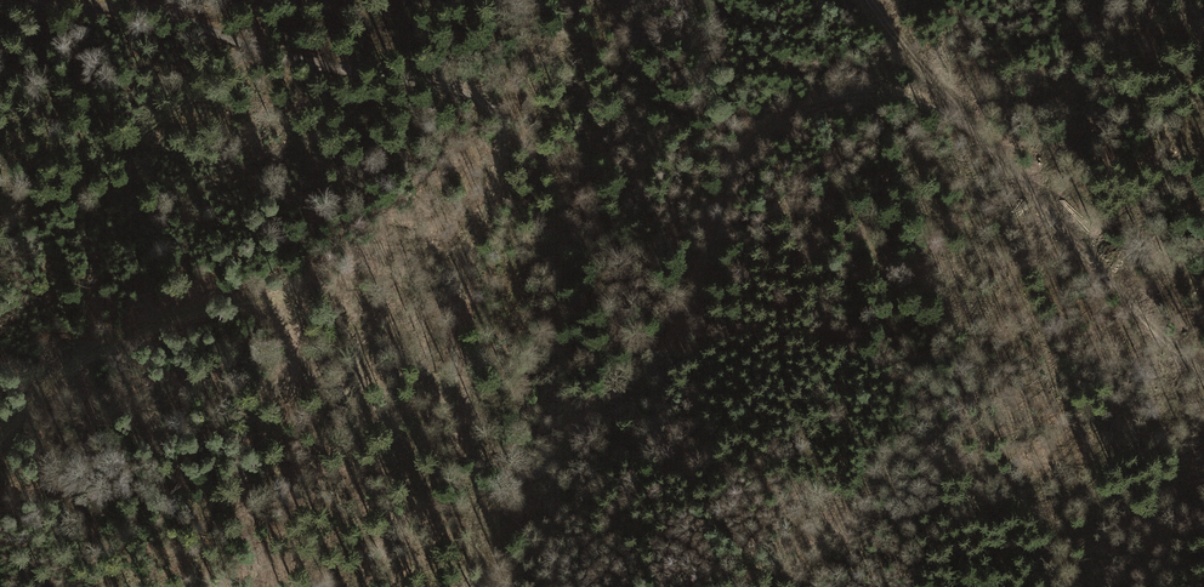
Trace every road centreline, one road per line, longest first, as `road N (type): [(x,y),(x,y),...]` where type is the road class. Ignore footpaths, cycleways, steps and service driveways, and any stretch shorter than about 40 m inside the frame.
road 1 (track): [(968,121),(901,96),(858,94),(774,120),(740,158),(693,321),(673,353),(615,399),(566,454),(529,478),(497,471),(455,410),(459,279),(503,150),(502,123),(488,101),(460,88),(285,56),(184,18),(111,4),(0,3)]
road 2 (track): [(0,442),(104,349),(170,320),(240,304),(282,313),(290,332),(278,456),(292,559)]
road 3 (track): [(1203,373),(968,121),(868,0)]
road 4 (track): [(193,586),(221,394),(263,307)]

